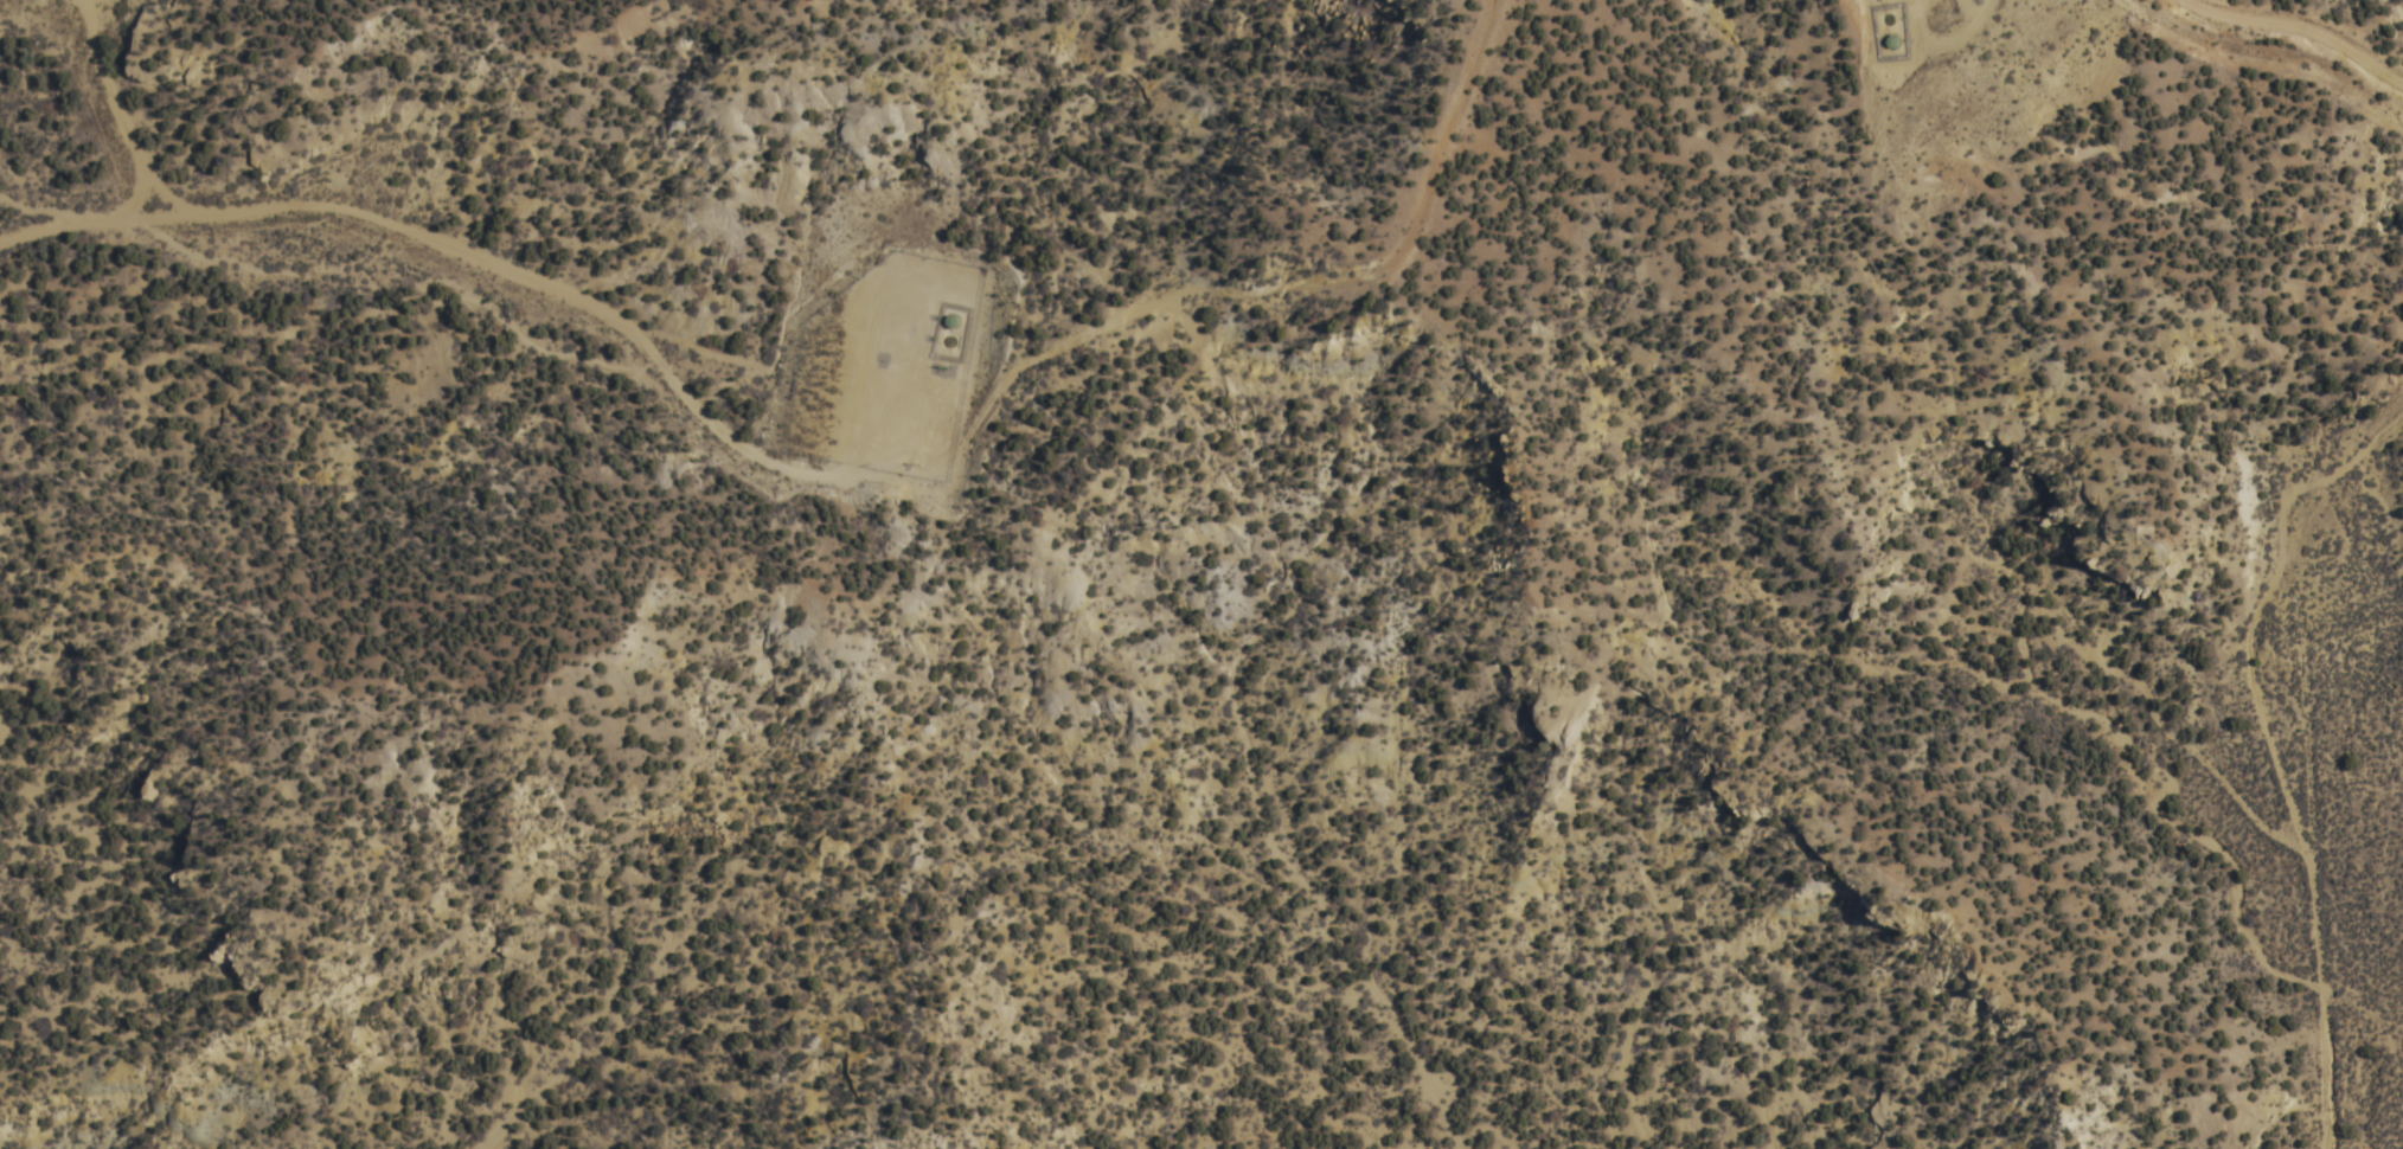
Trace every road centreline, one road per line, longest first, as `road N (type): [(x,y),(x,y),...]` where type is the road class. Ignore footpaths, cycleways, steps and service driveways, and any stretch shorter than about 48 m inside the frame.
road 1 (track): [(1497,0),(1399,257),(1250,293),(1210,285),(1038,355),(976,435),(957,492),(834,470)]
road 2 (track): [(2331,1148),(2328,996),(2313,852),(2262,694),(2254,634),(2282,569),(2300,494),(2341,476),(2402,421)]

